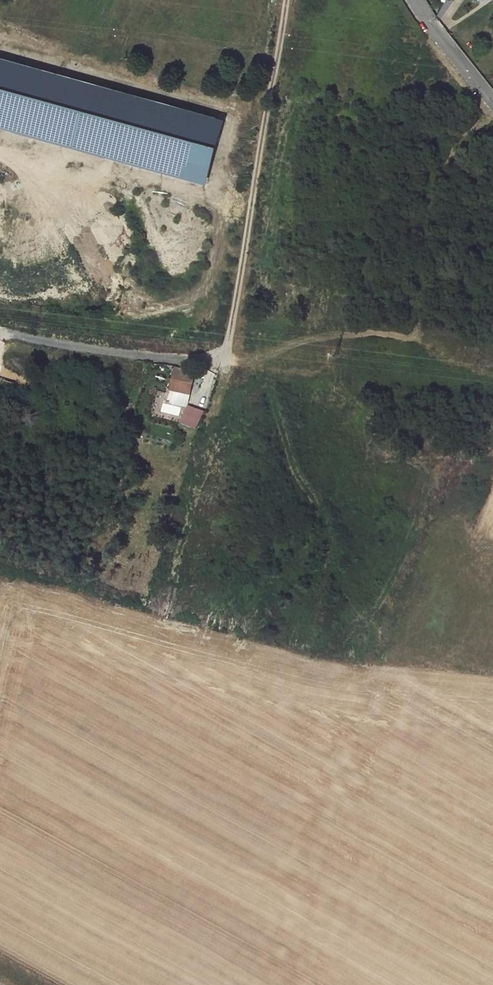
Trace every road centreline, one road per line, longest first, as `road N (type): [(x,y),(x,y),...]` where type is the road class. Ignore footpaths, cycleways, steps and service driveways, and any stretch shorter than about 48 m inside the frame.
road 1 (residential): [(416,0),(492,101)]

